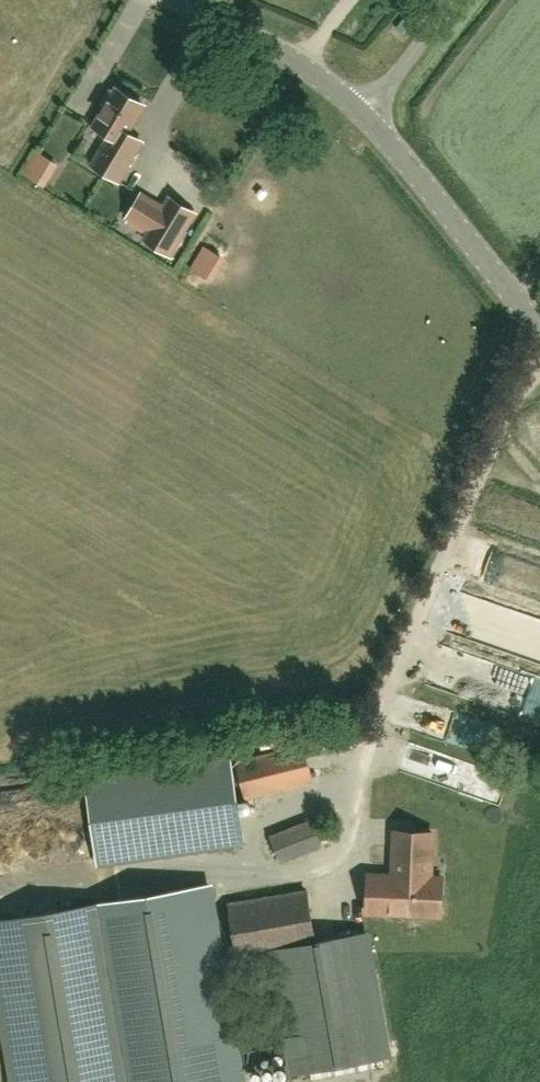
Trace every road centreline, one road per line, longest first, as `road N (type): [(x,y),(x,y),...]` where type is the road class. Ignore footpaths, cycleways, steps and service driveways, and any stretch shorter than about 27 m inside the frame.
road 1 (tertiary): [(539,336),(366,115)]
road 2 (tertiary): [(366,115),(294,61),(181,0)]
road 3 (unclassified): [(366,115),(448,0)]

